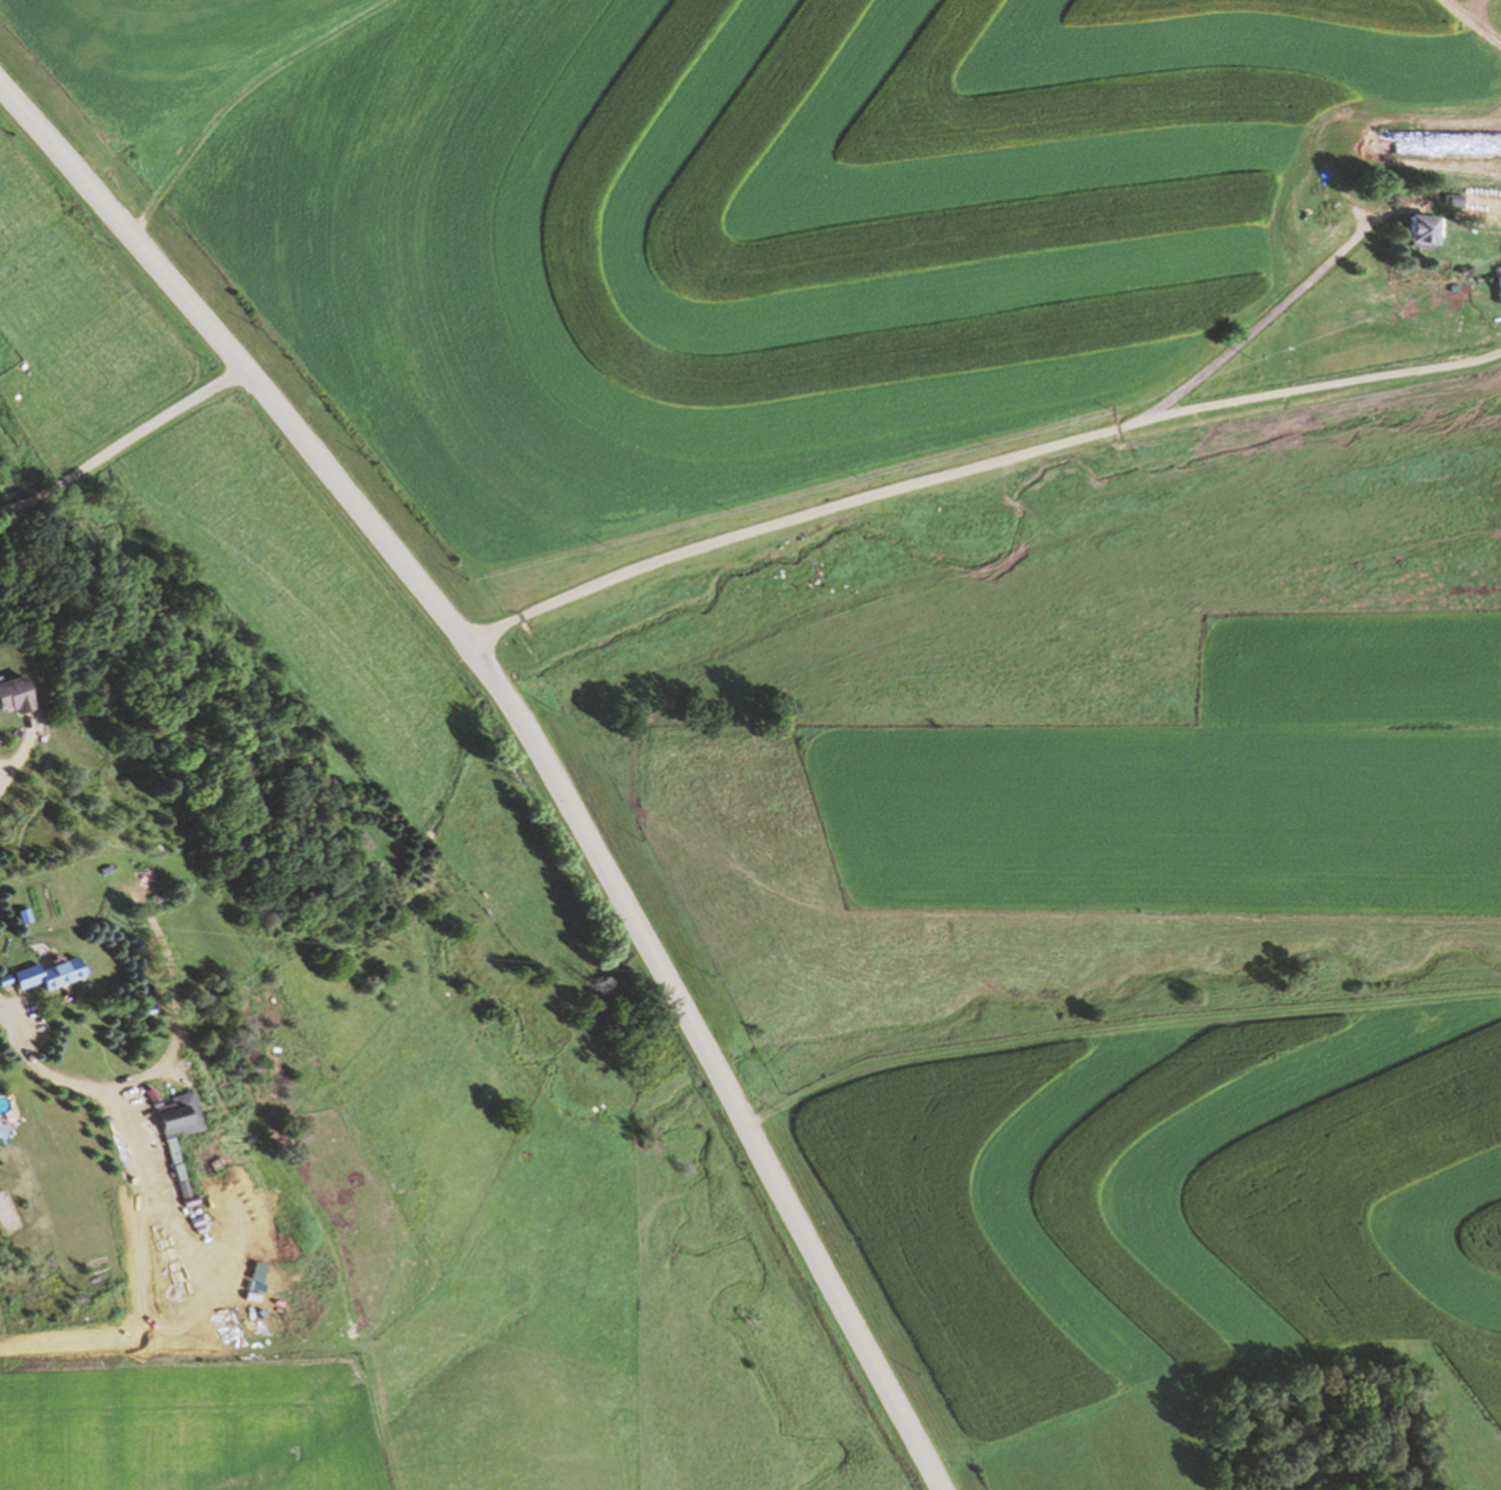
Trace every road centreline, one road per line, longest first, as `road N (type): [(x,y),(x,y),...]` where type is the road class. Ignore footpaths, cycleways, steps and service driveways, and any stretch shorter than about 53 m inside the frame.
road 1 (secondary): [(939,1489),(556,783),(466,642),(0,83)]

